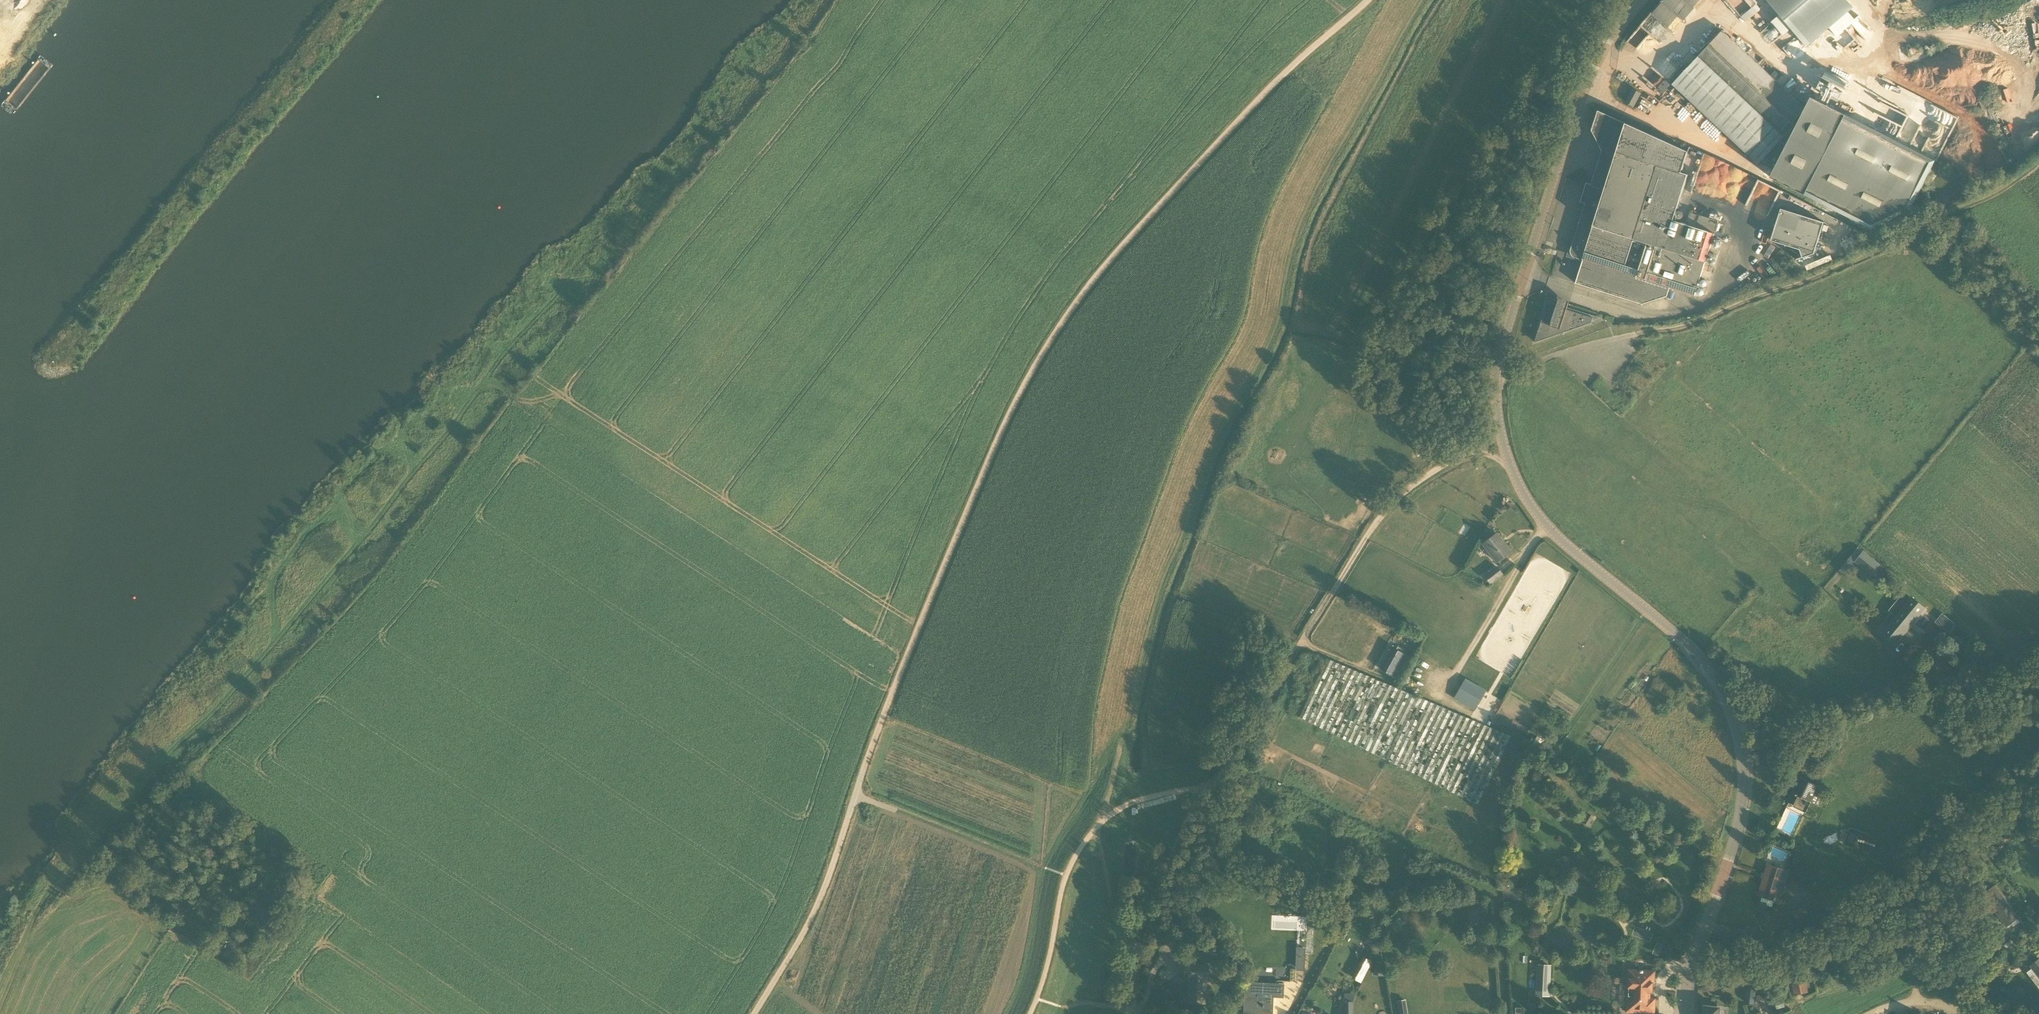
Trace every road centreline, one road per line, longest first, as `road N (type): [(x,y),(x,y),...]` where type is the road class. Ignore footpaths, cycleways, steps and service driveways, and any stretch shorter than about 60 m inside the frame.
road 1 (track): [(1363,0),(1281,76),(1072,305),(994,448),(856,794)]
road 2 (track): [(1084,1003),(1129,1011),(1177,853),(1380,518),(1414,480),(1452,460),(1504,450)]
road 3 (tertiary): [(1685,1013),(1695,948),(1740,815),(1742,733),(1711,667),(1567,545),(1524,497),(1504,450),(1499,367)]
road 4 (tertiary): [(1499,367),(1578,116),(1641,0)]
road 5 (track): [(2038,164),(1982,204),(1862,262),(1707,322)]
road 6 (track): [(2038,644),(1762,728),(1739,724)]
road 7 (track): [(2038,795),(1957,892),(1934,934),(1919,1005)]
road 8 (track): [(856,794),(812,919),(754,1013)]
road 9 (track): [(856,794),(1062,876)]
road 10 (residential): [(1707,322),(1499,367)]
road 11 (track): [(1124,738),(1099,822),(1062,876)]
road 12 (track): [(1099,822),(1143,798),(1224,776)]
road 13 (track): [(1062,876),(1036,999)]

